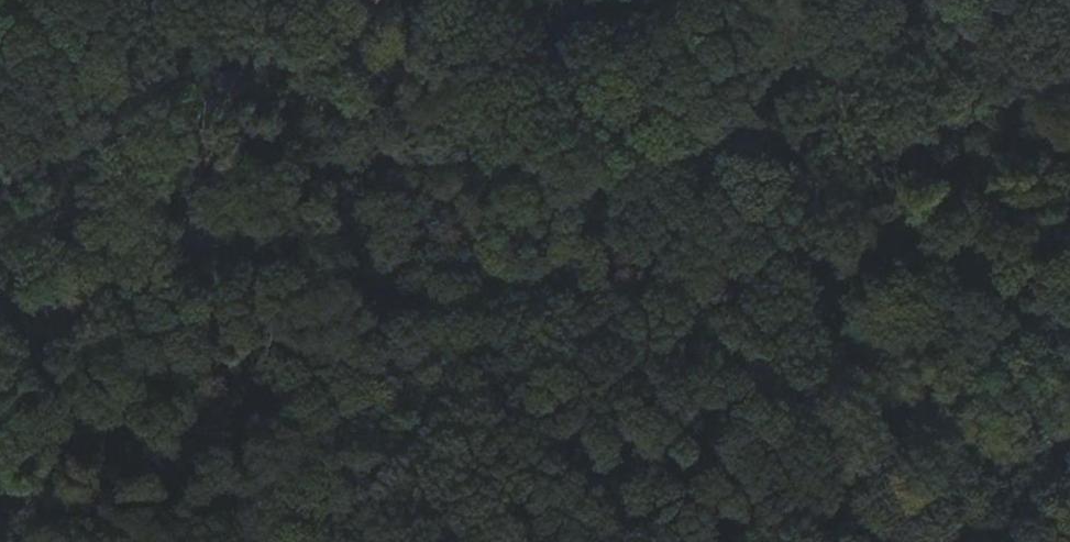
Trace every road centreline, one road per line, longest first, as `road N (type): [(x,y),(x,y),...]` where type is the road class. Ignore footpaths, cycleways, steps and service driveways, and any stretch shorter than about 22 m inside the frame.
road 1 (track): [(0,252),(349,0)]

